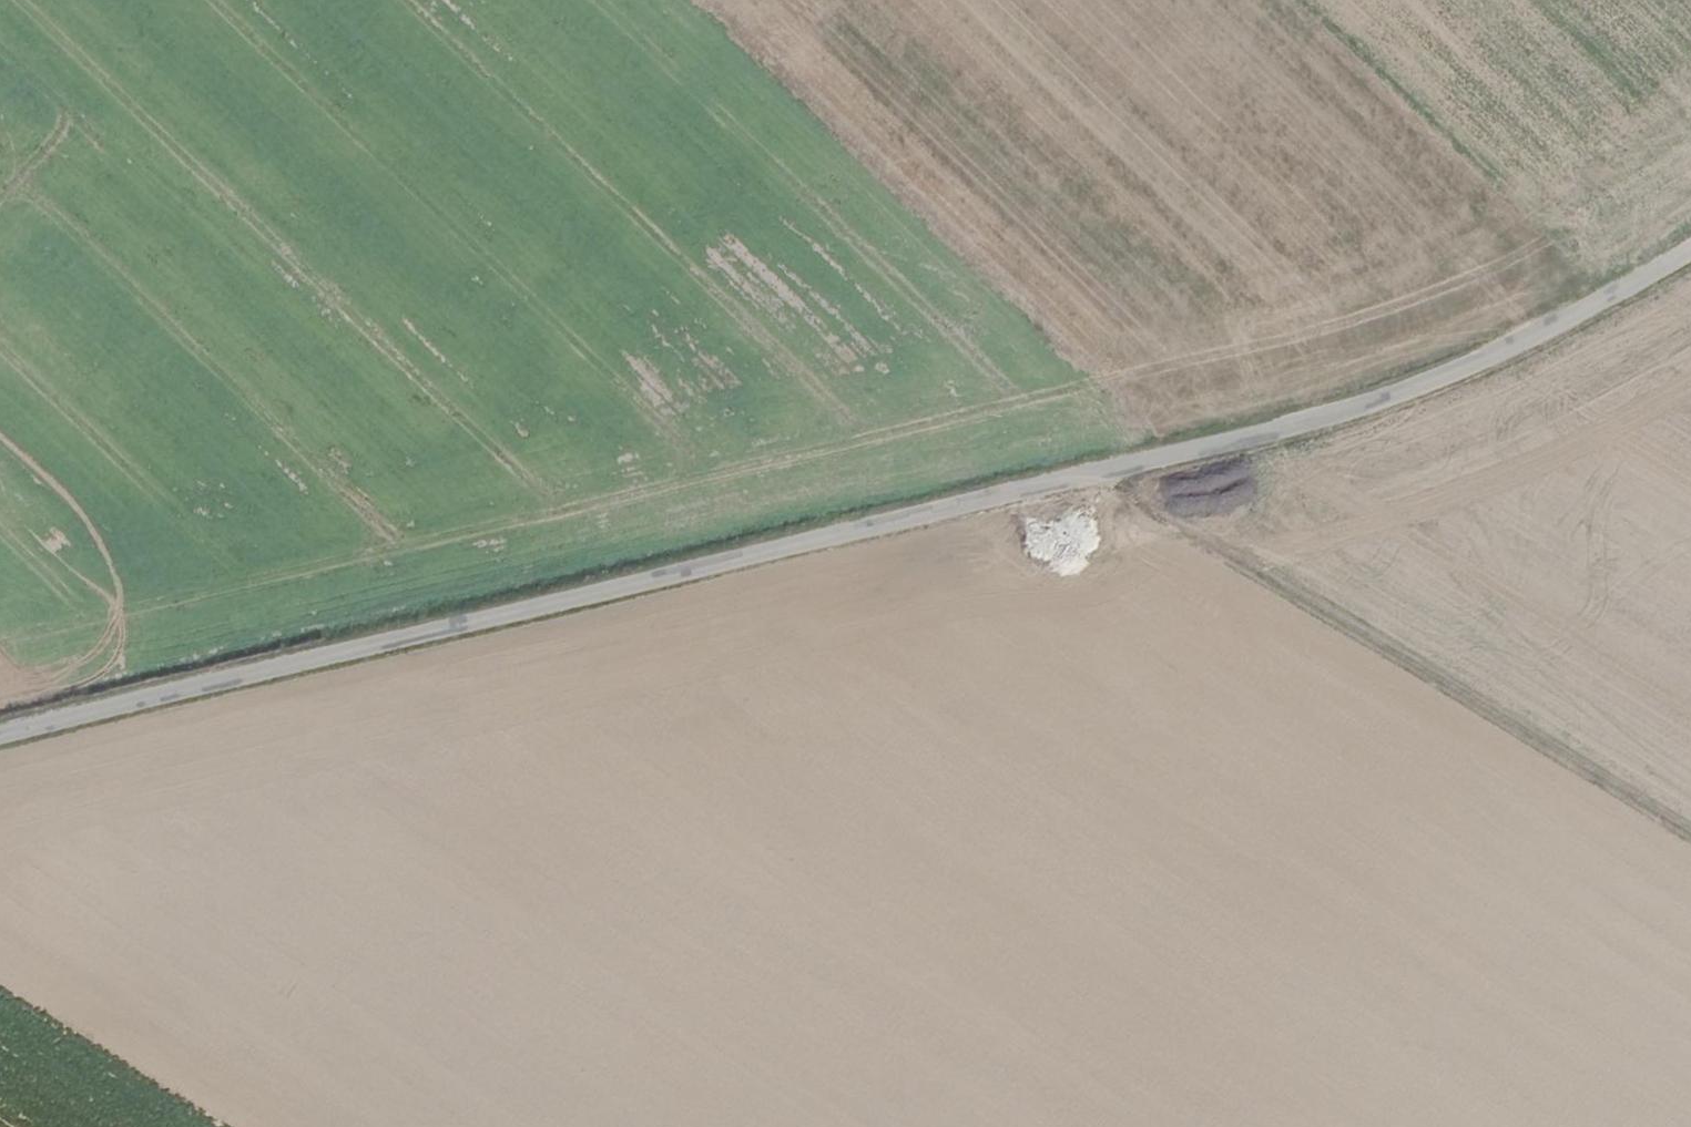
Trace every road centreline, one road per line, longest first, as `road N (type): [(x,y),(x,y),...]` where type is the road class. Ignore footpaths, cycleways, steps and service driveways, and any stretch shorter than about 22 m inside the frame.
road 1 (unclassified): [(0,739),(1360,407),(1461,369),(1690,251)]
road 2 (track): [(1070,478),(1690,849)]

